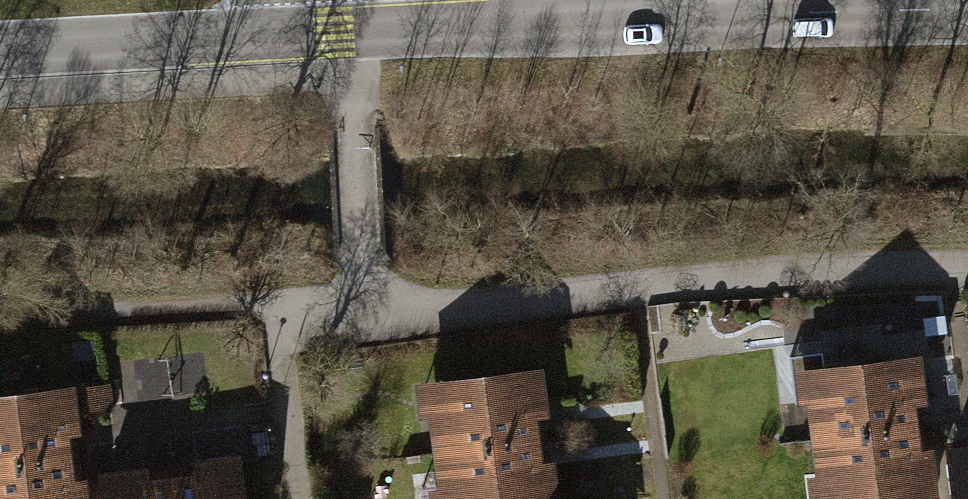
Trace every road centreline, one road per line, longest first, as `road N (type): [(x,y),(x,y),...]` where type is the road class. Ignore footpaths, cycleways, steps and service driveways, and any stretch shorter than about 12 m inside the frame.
road 1 (tertiary): [(0,51),(967,11)]
road 2 (track): [(361,297),(362,318),(745,281),(967,274)]
road 3 (track): [(350,76),(361,297)]

